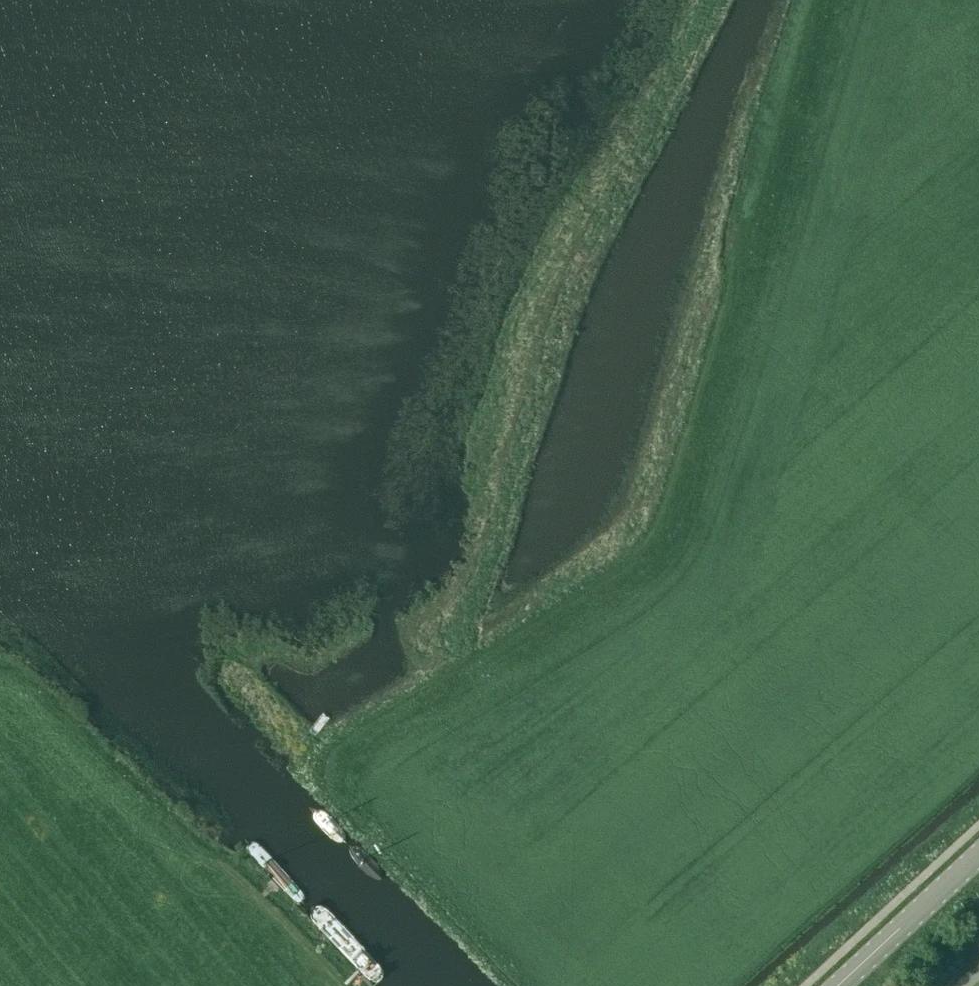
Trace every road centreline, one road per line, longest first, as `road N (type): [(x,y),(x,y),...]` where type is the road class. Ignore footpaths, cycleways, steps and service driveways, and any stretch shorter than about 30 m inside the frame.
road 1 (tertiary): [(833,985),(978,850)]

